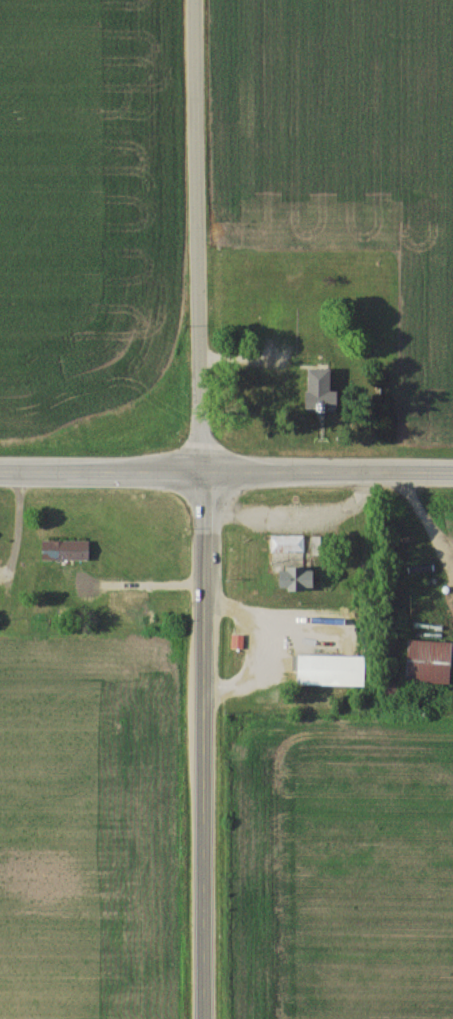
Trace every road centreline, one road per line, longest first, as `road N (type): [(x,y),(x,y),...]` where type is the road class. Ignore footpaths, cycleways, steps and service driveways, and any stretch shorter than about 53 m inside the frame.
road 1 (residential): [(208,1018),(203,469)]
road 2 (residential): [(203,469),(199,0)]
road 3 (secondary): [(452,470),(0,469)]

